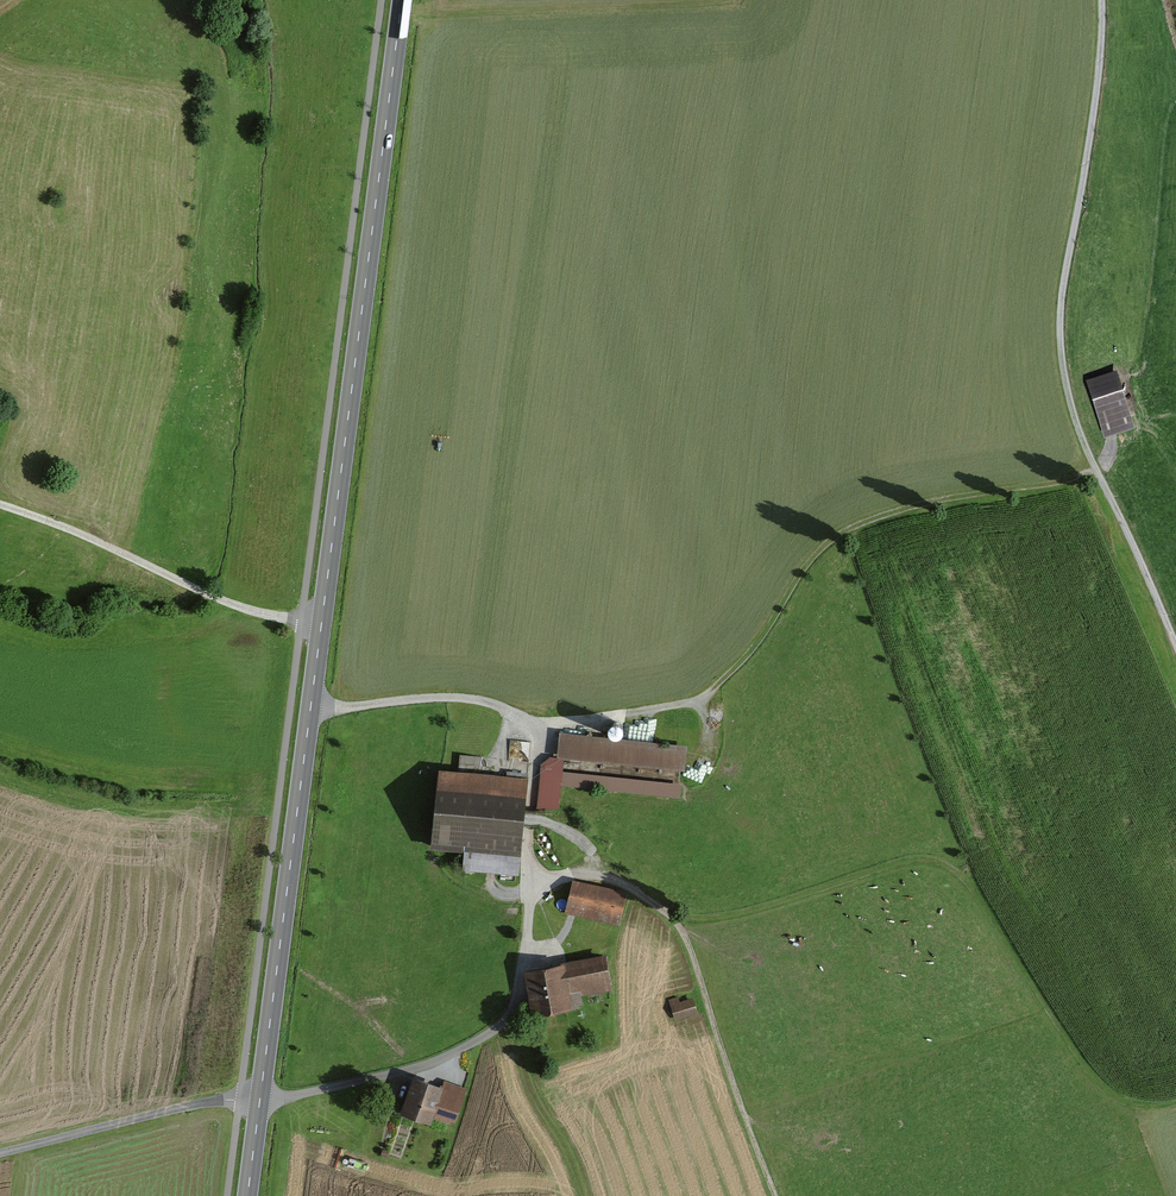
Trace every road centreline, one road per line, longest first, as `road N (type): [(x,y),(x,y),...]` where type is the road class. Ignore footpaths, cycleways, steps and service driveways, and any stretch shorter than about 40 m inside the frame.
road 1 (track): [(262,1096),(431,1063),(496,1030),(520,977),(530,883),(597,864),(674,916),(715,918),(915,860),(941,863),(970,885),(1104,1090),(1138,1107),(1175,1104)]
road 2 (secondary): [(402,0),(262,1096)]
road 3 (track): [(313,706),(452,696),(542,725),(681,703),(726,676),(826,540),(951,498),(1096,470)]
road 4 (track): [(1101,0),(1097,93),(1060,313),(1066,387),(1096,470)]
road 5 (track): [(0,506),(216,600),(323,624)]
road 6 (unclassified): [(0,1150),(262,1096)]
road 7 (track): [(511,1012),(537,1104),(586,1195)]
road 8 (track): [(1096,470),(1175,648)]

